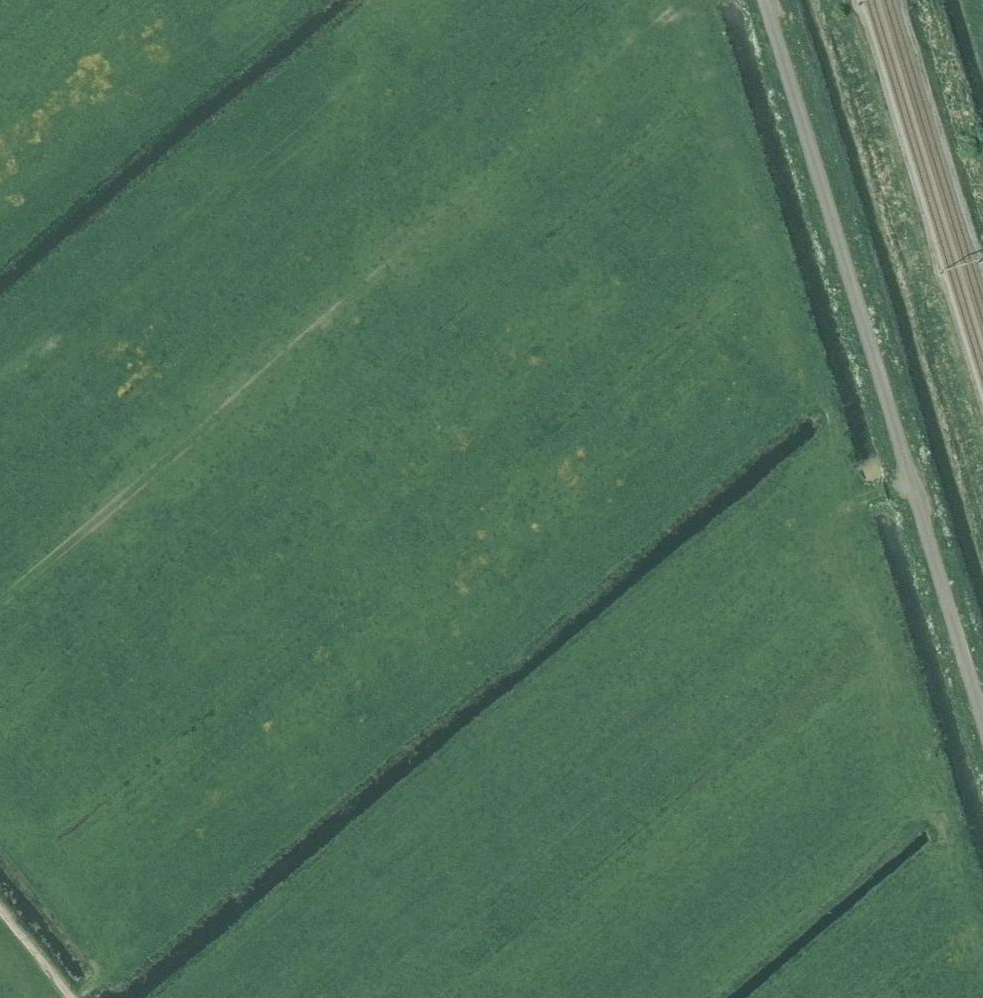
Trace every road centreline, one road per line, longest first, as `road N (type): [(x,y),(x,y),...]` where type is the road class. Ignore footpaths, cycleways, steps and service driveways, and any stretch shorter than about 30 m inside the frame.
road 1 (unclassified): [(982,723),(764,0)]

